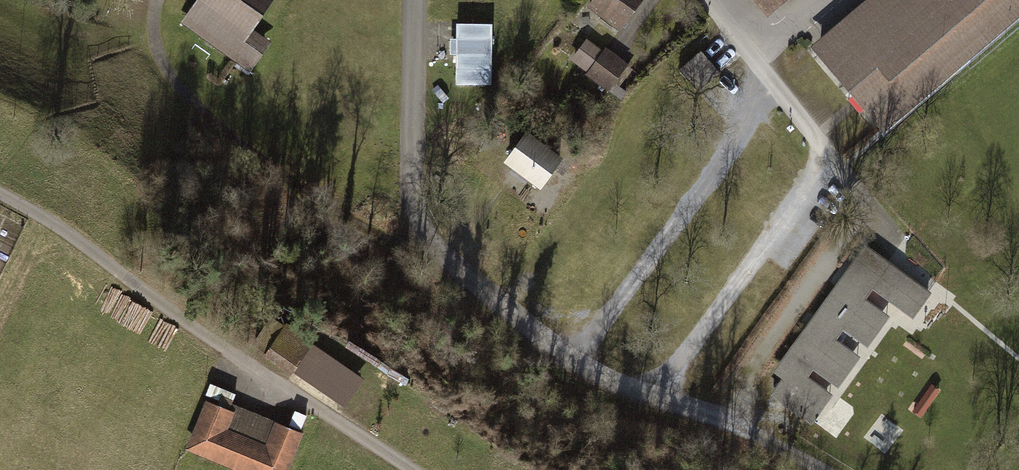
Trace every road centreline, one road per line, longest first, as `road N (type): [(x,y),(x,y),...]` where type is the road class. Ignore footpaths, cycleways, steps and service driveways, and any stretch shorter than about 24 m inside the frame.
road 1 (residential): [(414,469),(0,193)]
road 2 (track): [(179,85),(245,151),(344,215),(412,253),(432,245)]

